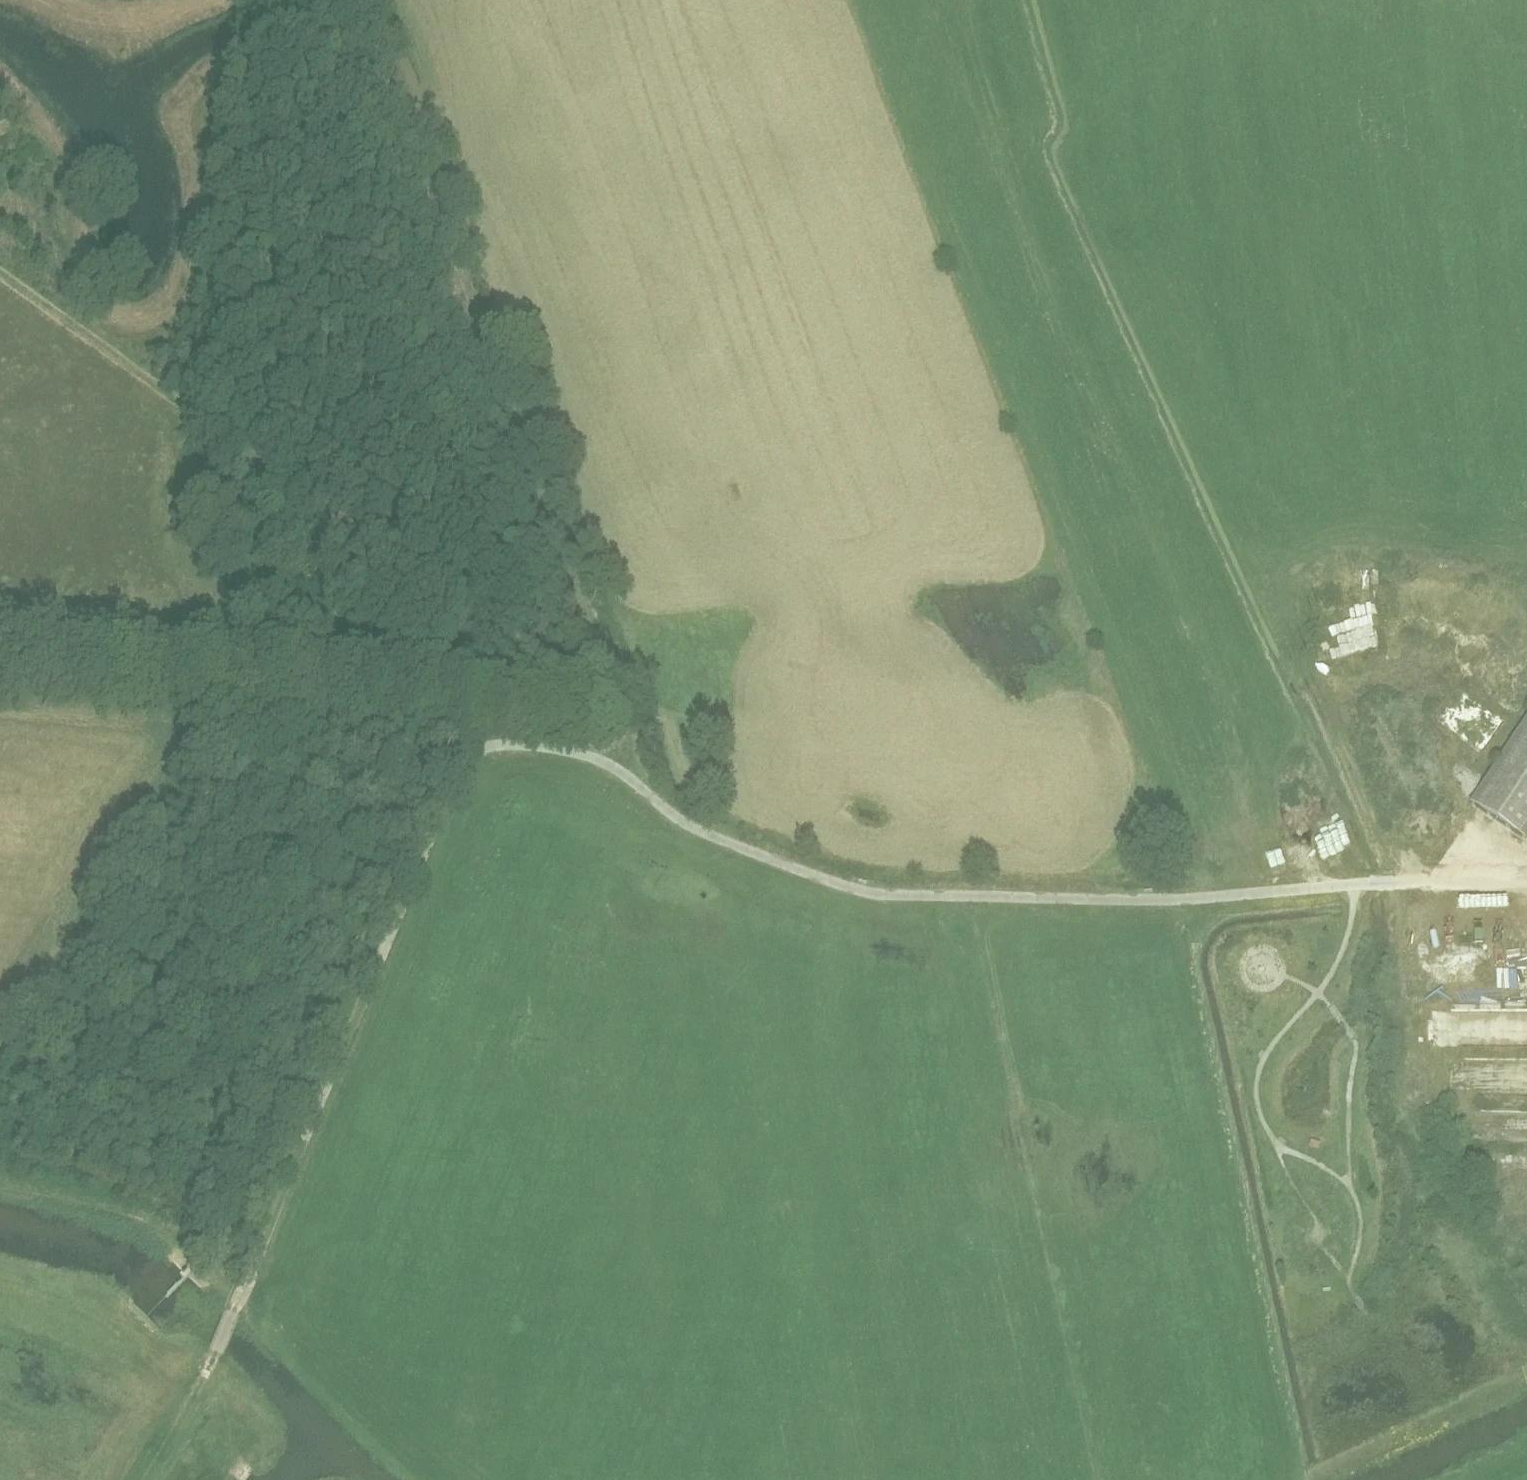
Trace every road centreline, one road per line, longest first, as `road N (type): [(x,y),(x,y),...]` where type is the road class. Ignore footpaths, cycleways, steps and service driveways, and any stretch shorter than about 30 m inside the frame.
road 1 (track): [(1526,885),(1397,881),(1168,899),(882,893),(712,836),(589,755),(514,744),(474,755)]
road 2 (track): [(474,755),(457,775),(240,1293)]
road 3 (track): [(240,1293),(186,1418),(149,1479)]

